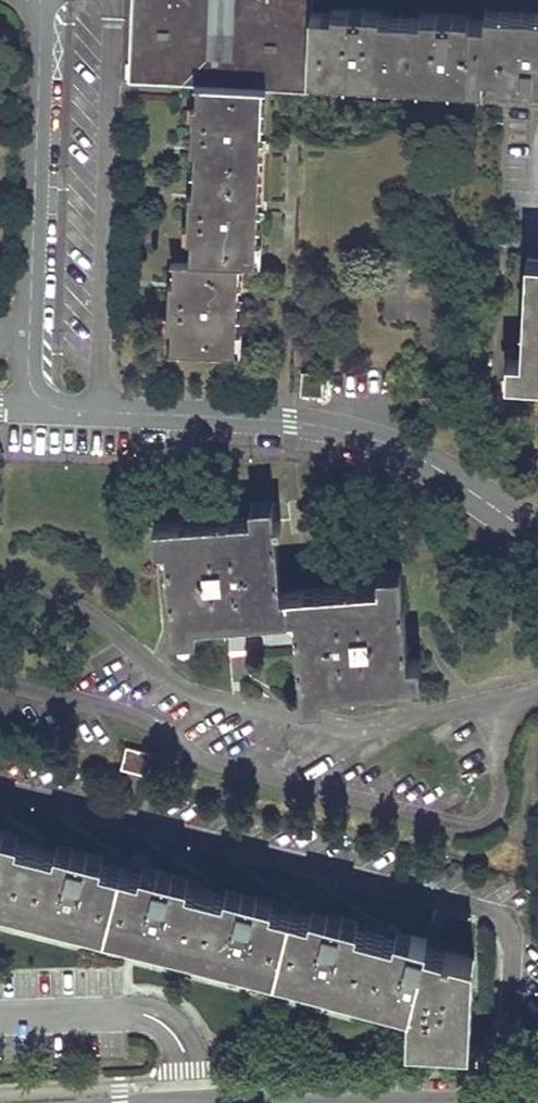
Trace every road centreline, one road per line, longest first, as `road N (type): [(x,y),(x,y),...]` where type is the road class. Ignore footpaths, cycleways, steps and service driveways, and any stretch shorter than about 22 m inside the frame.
road 1 (residential): [(100,413),(290,423),(384,442),(537,539)]
road 2 (residential): [(111,0),(100,413)]
road 3 (residential): [(39,0),(29,341)]
road 4 (tertiary): [(286,1102),(119,1102)]

